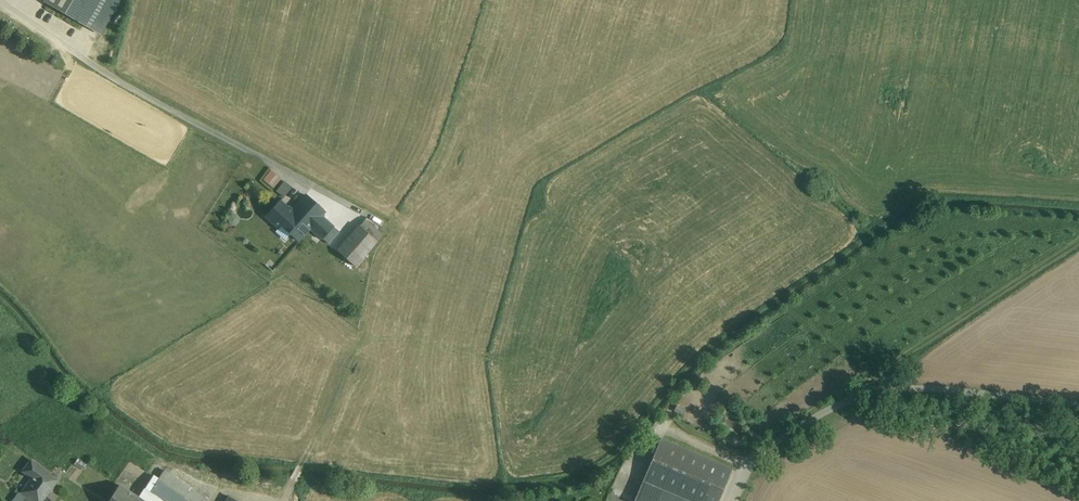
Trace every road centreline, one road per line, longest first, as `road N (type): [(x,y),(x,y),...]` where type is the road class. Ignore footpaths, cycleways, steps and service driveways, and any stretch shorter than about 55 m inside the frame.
road 1 (unclassified): [(0,2),(117,78),(352,209)]
road 2 (unclassified): [(1078,405),(934,389),(864,395),(773,443),(731,500)]

